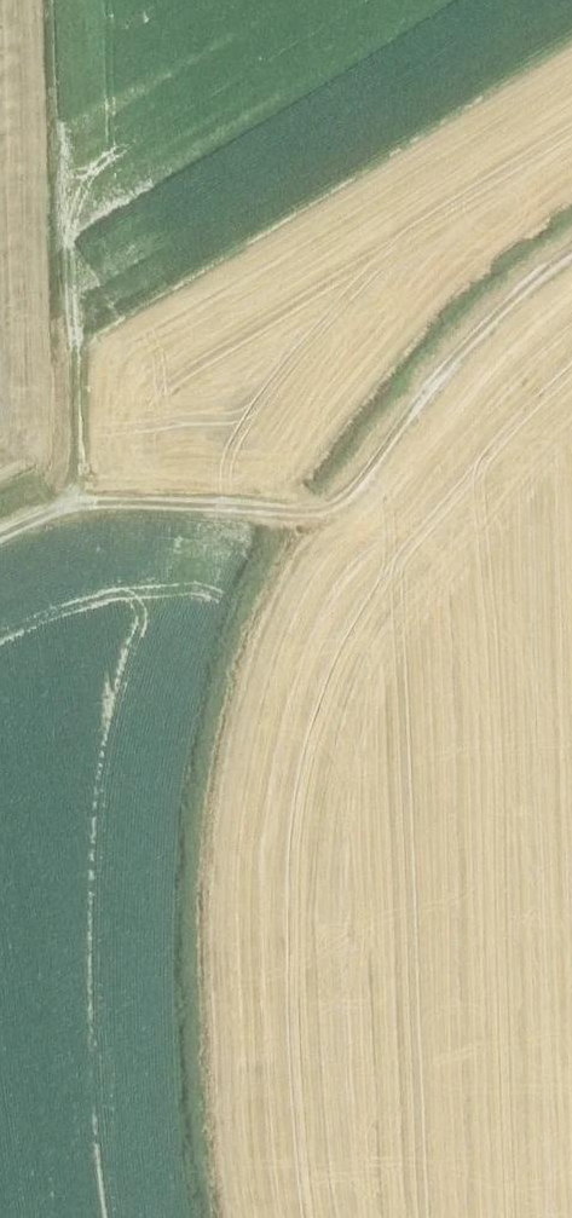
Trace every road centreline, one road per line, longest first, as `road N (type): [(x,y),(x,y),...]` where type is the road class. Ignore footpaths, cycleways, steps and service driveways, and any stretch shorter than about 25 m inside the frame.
road 1 (track): [(0,535),(65,505),(336,512),(434,374),(571,248)]

